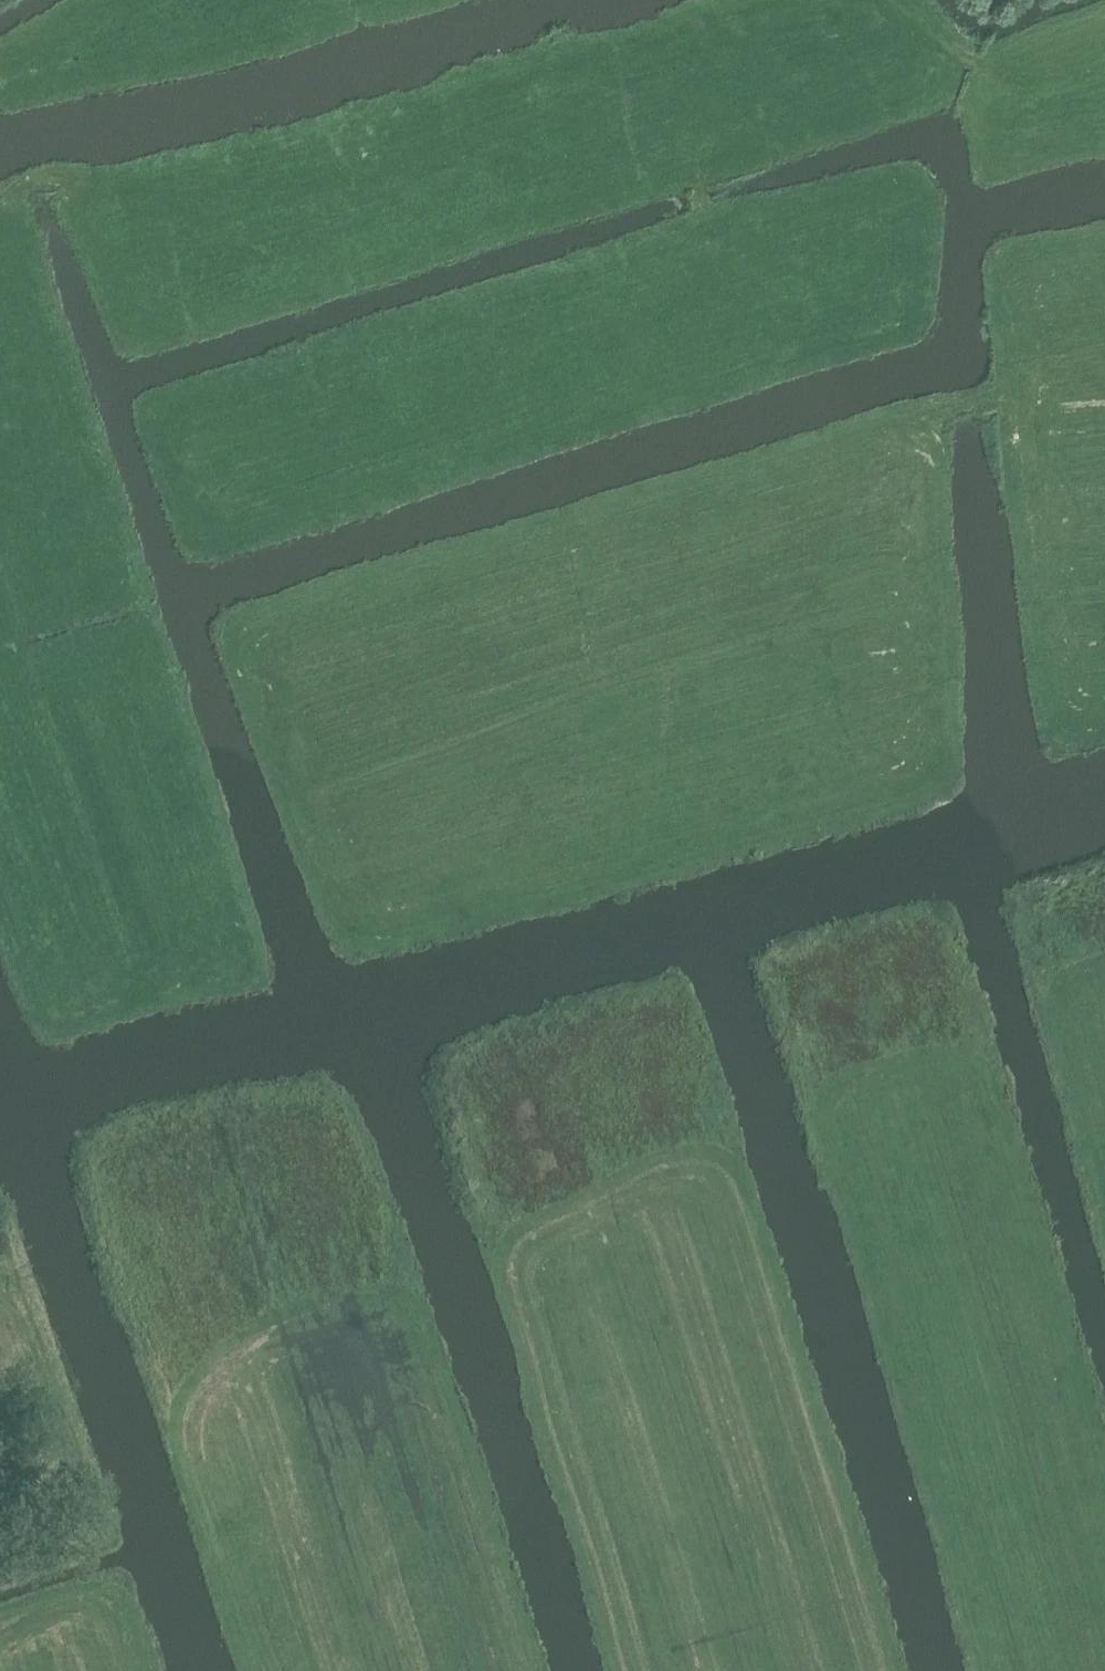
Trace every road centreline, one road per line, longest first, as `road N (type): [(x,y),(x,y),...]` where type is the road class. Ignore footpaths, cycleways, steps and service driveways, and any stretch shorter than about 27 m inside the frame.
road 1 (track): [(889,0),(1032,93),(1104,70)]

